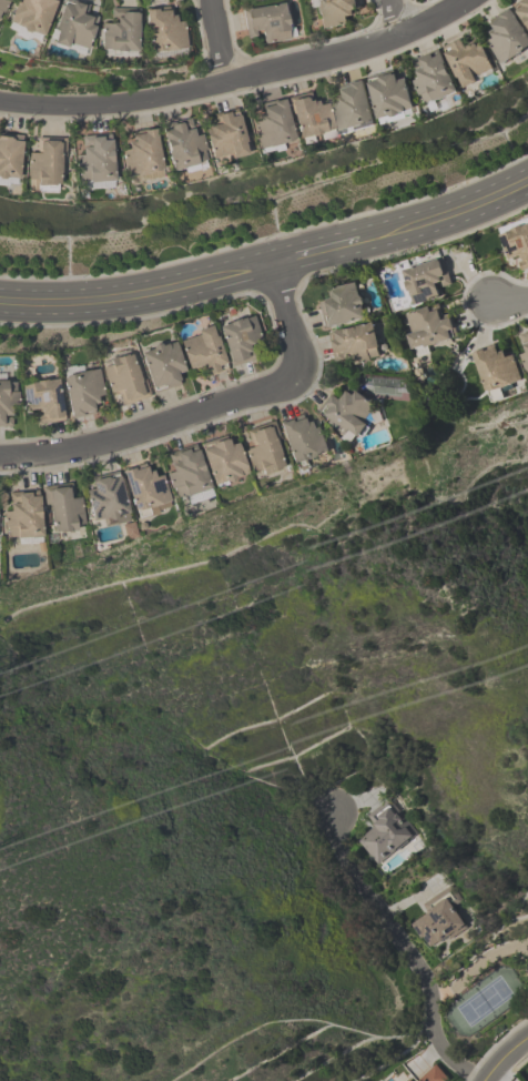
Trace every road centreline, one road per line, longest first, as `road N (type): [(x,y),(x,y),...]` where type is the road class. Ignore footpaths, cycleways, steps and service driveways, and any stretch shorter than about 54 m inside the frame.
road 1 (residential): [(0,98),(97,103),(176,92),(376,43),(466,0)]
road 2 (residential): [(319,815),(427,991),(440,1050),(482,1080)]
road 3 (residential): [(295,367),(278,384),(130,435),(0,455)]
road 4 (secondary): [(0,305),(114,300),(276,260)]
road 5 (secondary): [(357,240),(527,180)]

